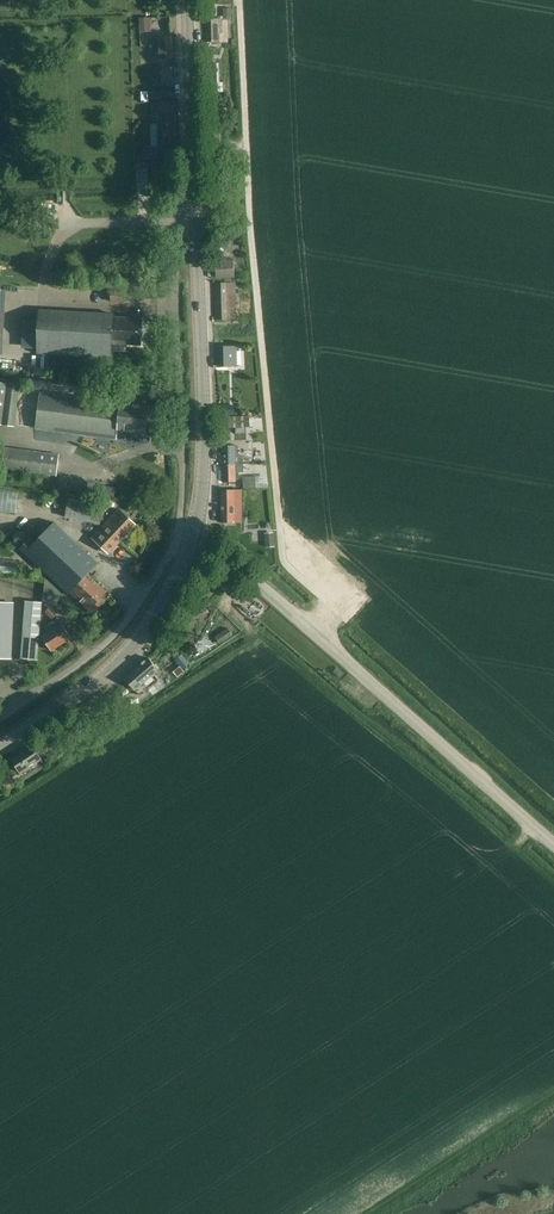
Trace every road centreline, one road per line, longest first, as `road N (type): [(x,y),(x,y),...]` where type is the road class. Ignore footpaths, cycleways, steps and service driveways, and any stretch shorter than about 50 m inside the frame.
road 1 (track): [(238,0),(263,386),(283,549),(327,605),(313,631)]
road 2 (unclassified): [(553,844),(270,593),(188,542)]
road 3 (residential): [(188,542),(180,522),(176,226),(194,225)]
road 4 (secondary): [(188,542),(204,443),(194,225)]
road 5 (secondary): [(0,747),(131,648),(188,542)]
road 6 (residential): [(0,719),(84,664),(136,613),(171,555),(188,542)]
road 7 (secondary): [(194,225),(186,0)]

